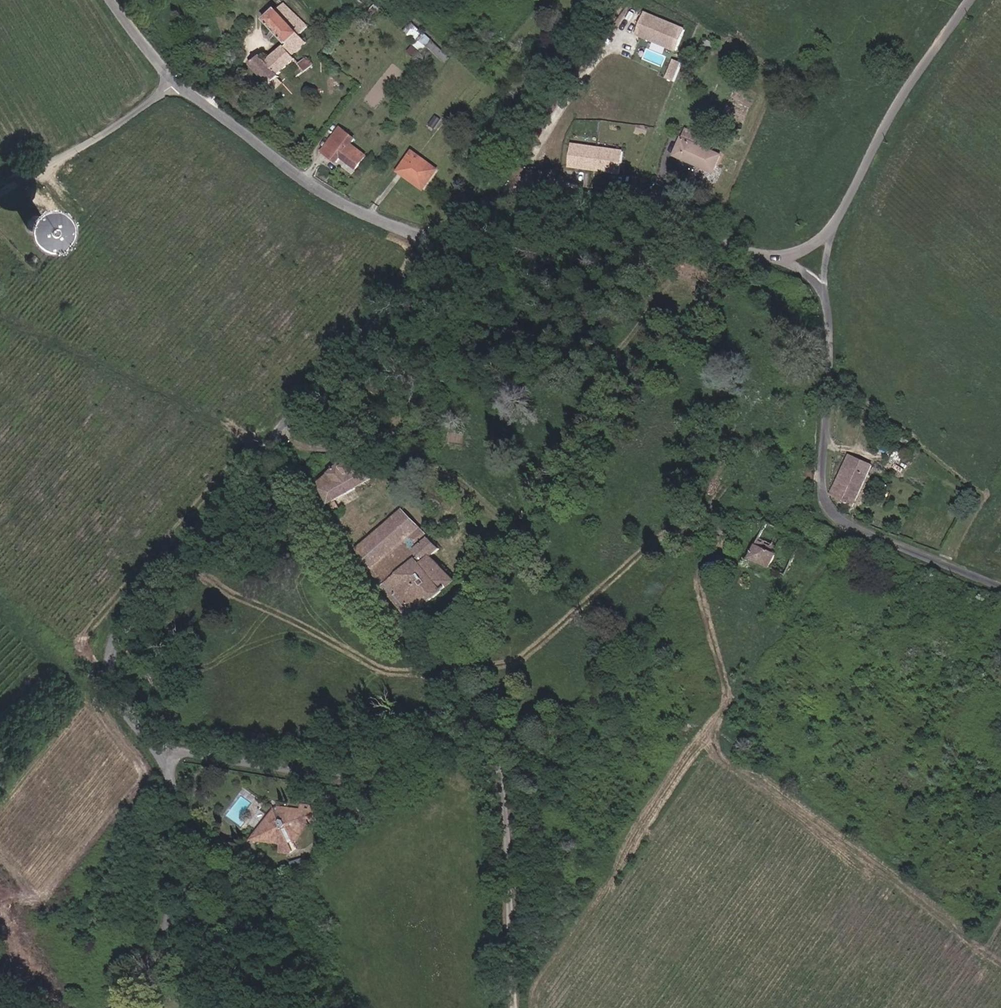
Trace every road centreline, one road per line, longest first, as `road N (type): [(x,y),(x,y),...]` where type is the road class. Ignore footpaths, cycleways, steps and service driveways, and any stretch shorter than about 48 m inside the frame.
road 1 (unclassified): [(437,246),(248,471),(122,644),(122,693),(165,767)]
road 2 (unclassified): [(165,767),(193,751),(369,785),(391,783),(463,748),(487,752),(505,775),(508,795),(521,1007)]
road 3 (unclassified): [(829,288),(826,497),(850,524),(1000,579)]
road 4 (unclassified): [(770,255),(515,191),(476,210),(437,246)]
road 5 (tertiary): [(173,83),(303,179),(437,246)]
road 6 (unclassified): [(974,0),(903,102),(836,228)]
road 7 (unclassified): [(165,767),(180,819),(173,914),(147,978),(119,1007)]
road 8 (unclassified): [(173,83),(0,200)]
road 9 (track): [(635,0),(575,118),(541,159)]

